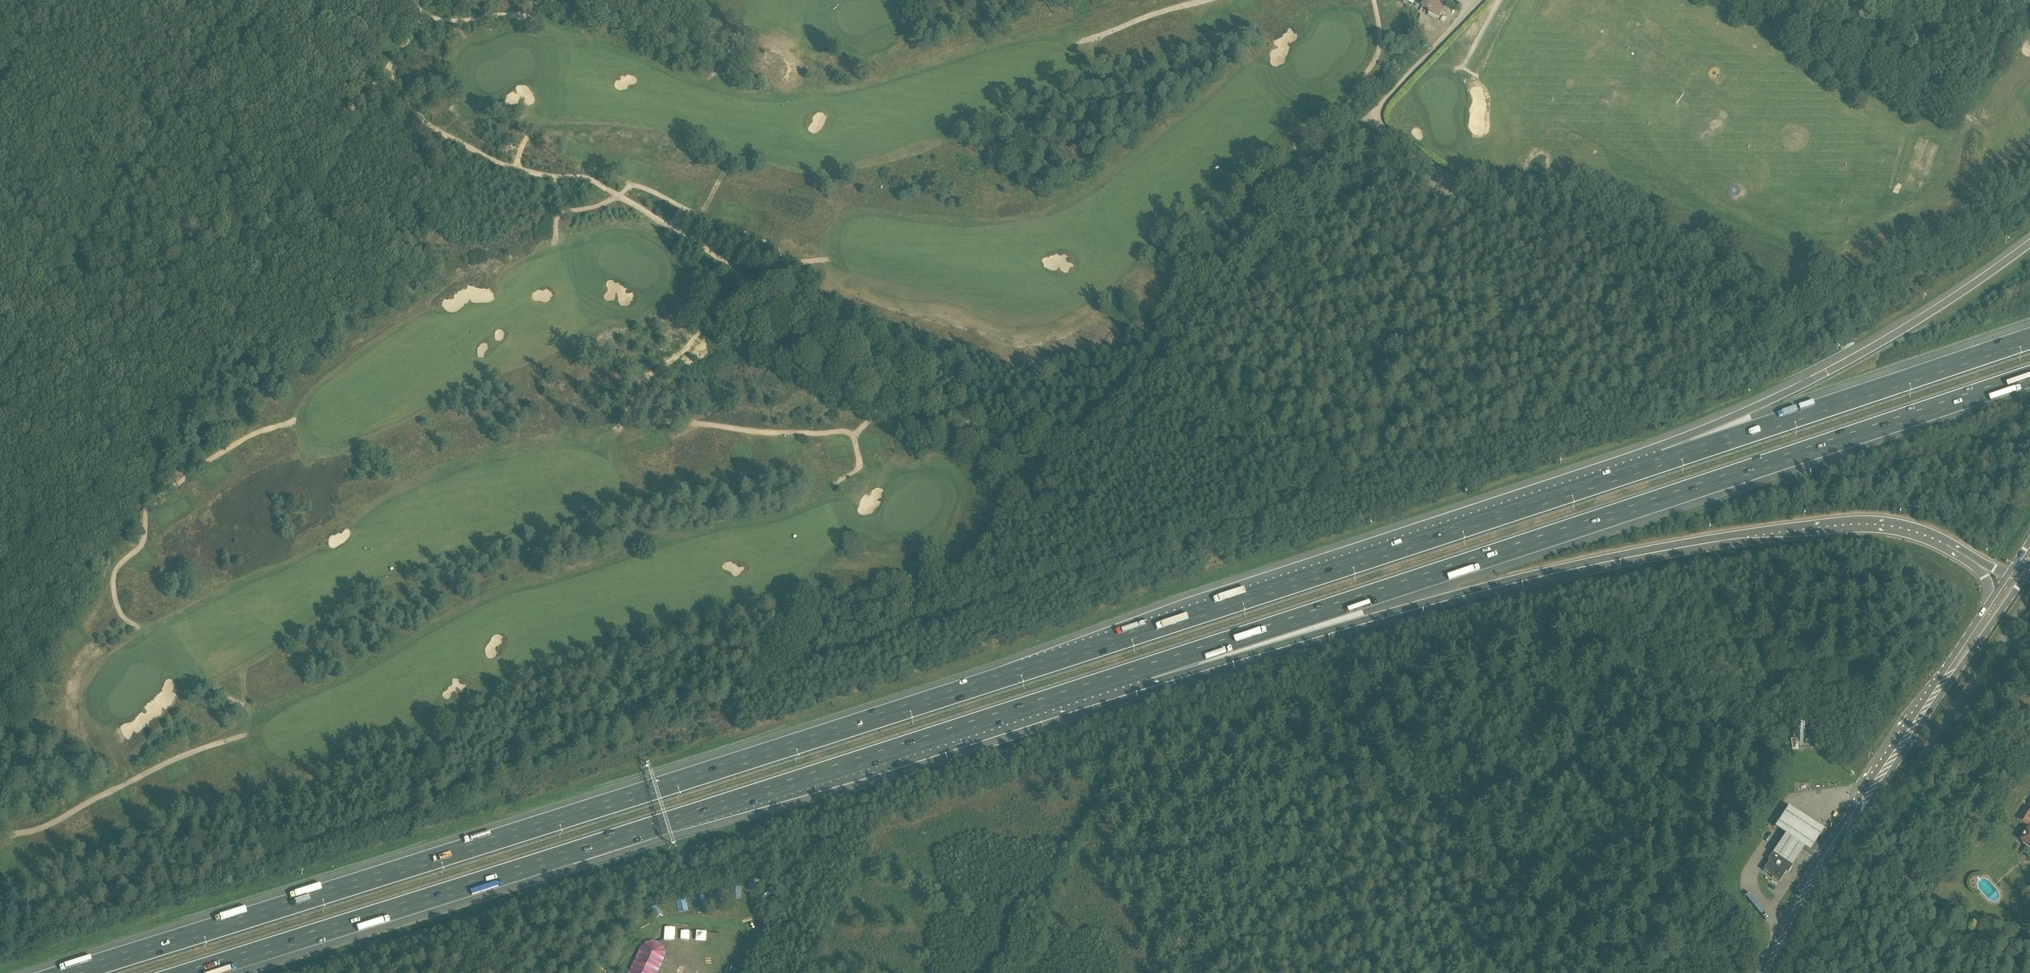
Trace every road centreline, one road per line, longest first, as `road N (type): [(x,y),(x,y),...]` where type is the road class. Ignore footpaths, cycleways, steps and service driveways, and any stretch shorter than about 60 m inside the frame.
road 1 (motorway): [(1650,466),(68,972)]
road 2 (track): [(1246,257),(1192,337),(1075,440),(997,439),(766,307),(708,253),(634,203),(581,177),(555,179),(492,162),(446,134),(410,97),(391,61),(433,13),(537,17)]
road 3 (track): [(1075,440),(1028,491),(966,602),(388,824),(123,900)]
road 4 (motorway): [(186,972),(1142,670)]
road 5 (motorway): [(1142,670),(2029,376)]
road 6 (motorway): [(1142,670),(1542,573),(1794,526),(1895,522),(1979,560)]
road 7 (track): [(1246,257),(1531,423),(1690,369),(1715,319),(1443,177)]
road 8 (track): [(343,113),(338,144),(240,313),(182,442),(0,504)]
road 9 (primary): [(1773,972),(1863,815),(2029,570)]
road 10 (motorway): [(2029,245),(1913,322),(1650,466)]
road 11 (primary): [(1989,601),(1788,910),(1763,972)]
road 12 (track): [(0,371),(223,34)]
road 13 (motorway): [(2029,338),(1650,466)]
road 14 (unclassified): [(1792,972),(1977,676)]
road 15 (track): [(175,0),(343,113),(391,61)]
road 16 (unclassified): [(1439,184),(1443,177),(1377,128),(1375,113),(1485,0)]
road 17 (track): [(233,751),(0,847)]
road 18 (track): [(1246,257),(1375,113)]

